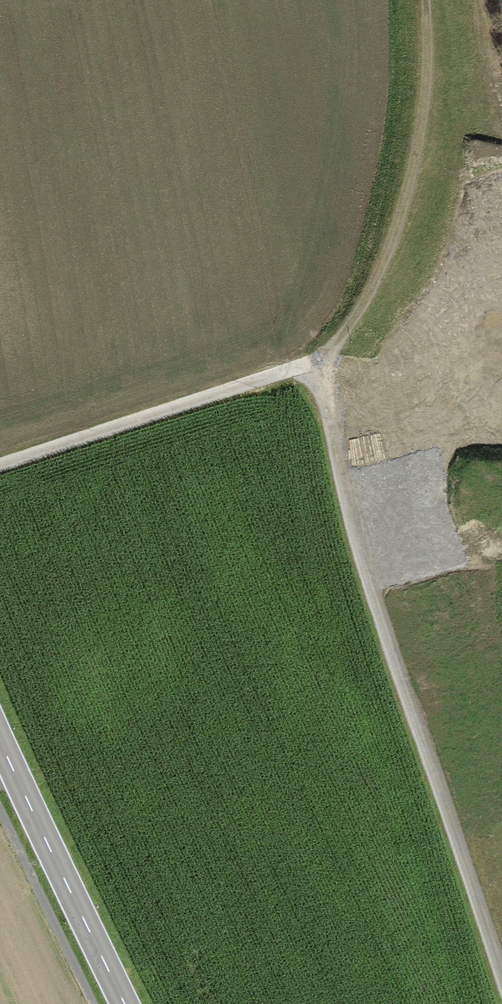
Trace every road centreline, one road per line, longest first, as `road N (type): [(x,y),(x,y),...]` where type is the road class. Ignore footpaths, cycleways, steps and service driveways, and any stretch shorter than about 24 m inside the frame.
road 1 (track): [(320,366),(349,511),(501,977)]
road 2 (track): [(429,0),(425,92),(397,242),(320,366)]
road 3 (track): [(320,366),(0,465)]
road 4 (secondary): [(0,739),(125,1003)]

